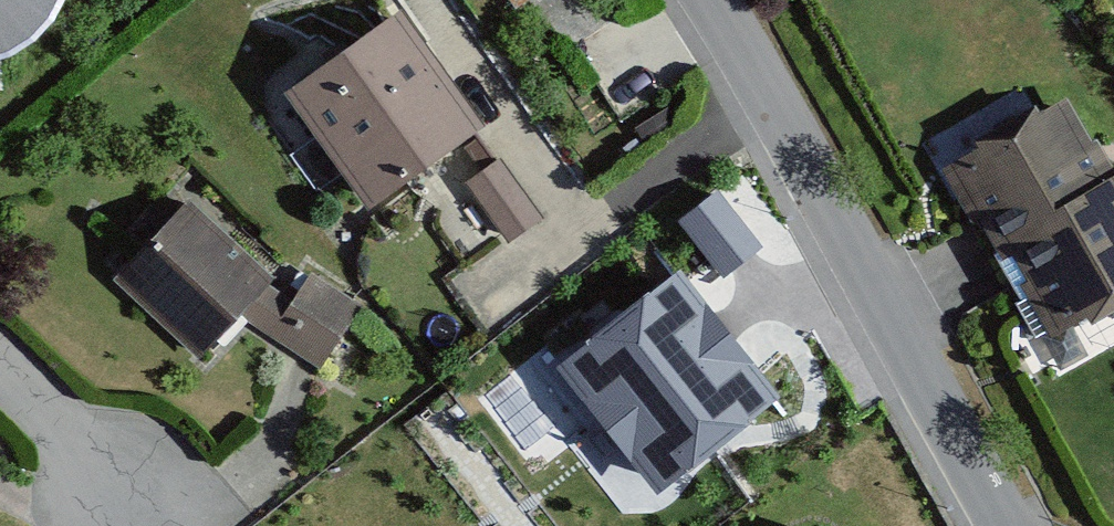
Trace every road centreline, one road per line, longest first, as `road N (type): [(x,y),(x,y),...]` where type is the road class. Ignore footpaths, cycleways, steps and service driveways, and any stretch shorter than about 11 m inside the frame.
road 1 (residential): [(1009,525),(707,0)]
road 2 (residential): [(0,348),(77,420),(158,525)]

